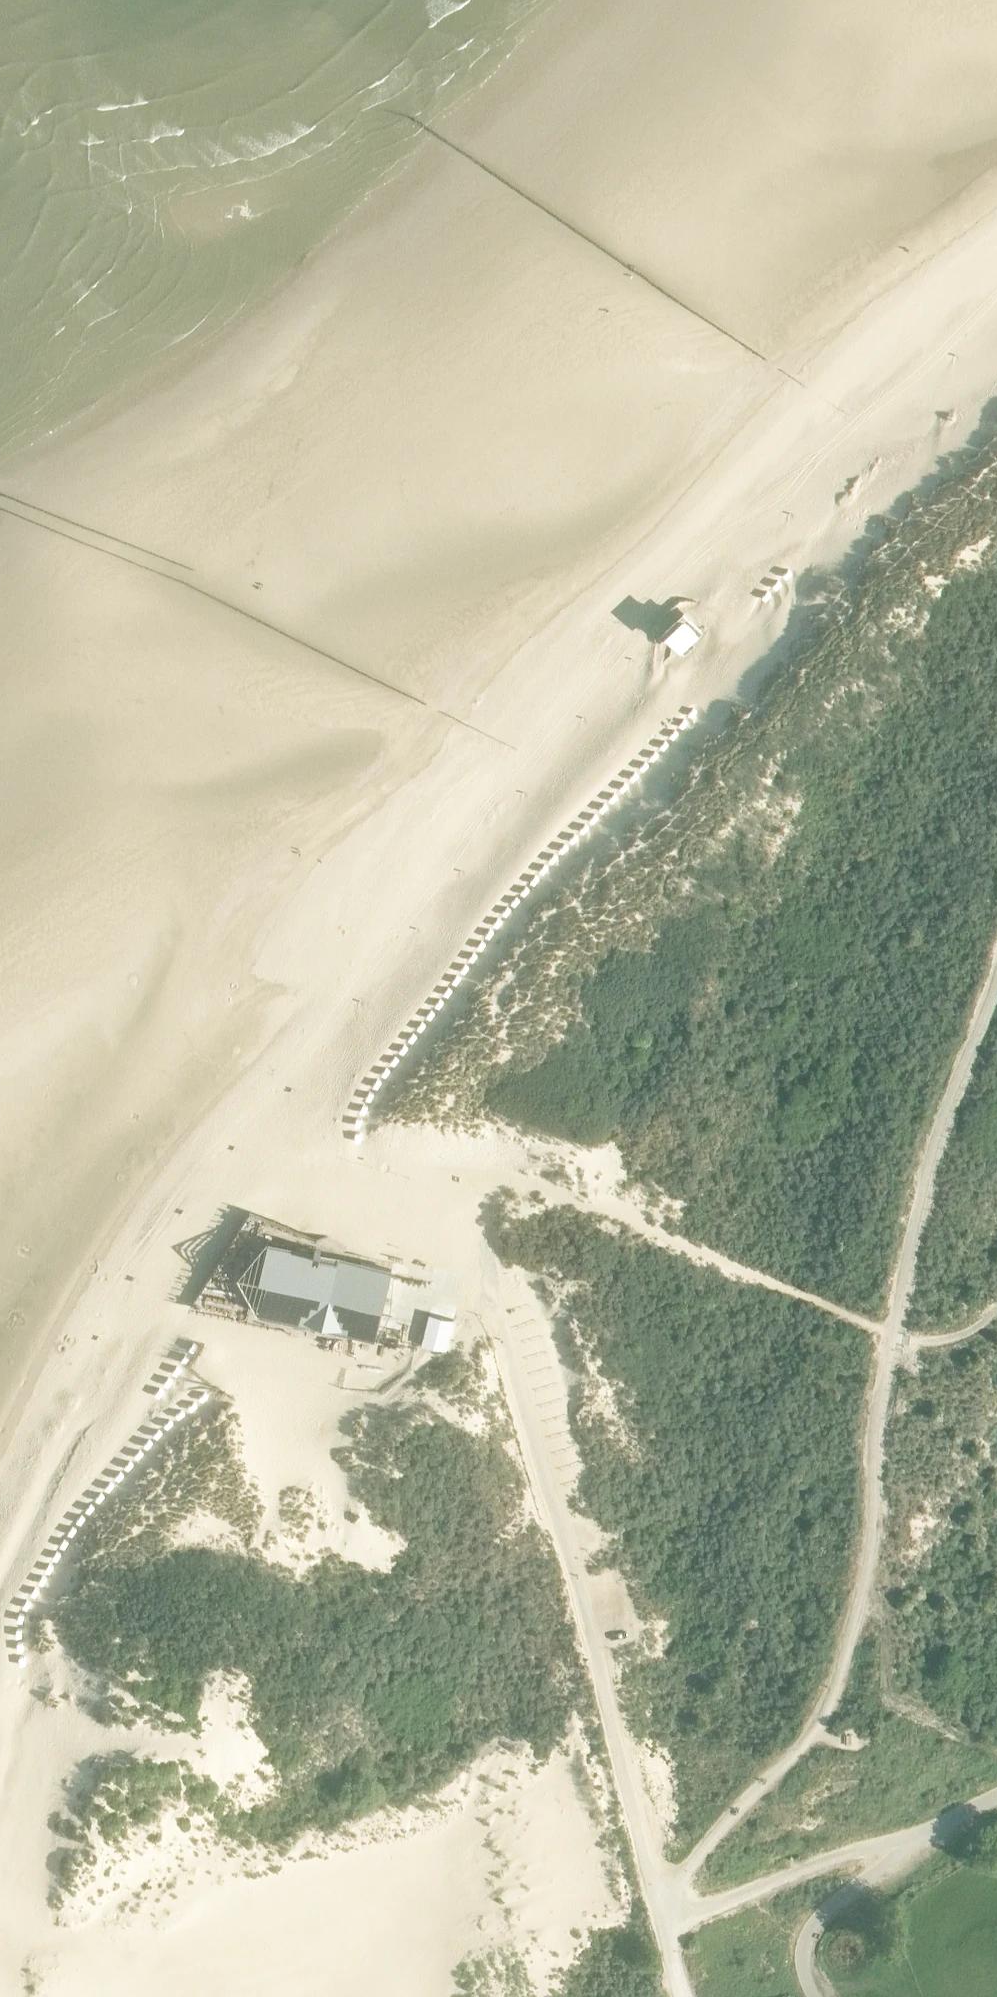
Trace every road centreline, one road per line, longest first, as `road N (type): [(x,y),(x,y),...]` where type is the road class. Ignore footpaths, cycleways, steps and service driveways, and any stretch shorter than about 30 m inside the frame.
road 1 (residential): [(662,1924),(926,1831)]
road 2 (residential): [(822,1996),(805,1957),(819,1917),(926,1831)]

